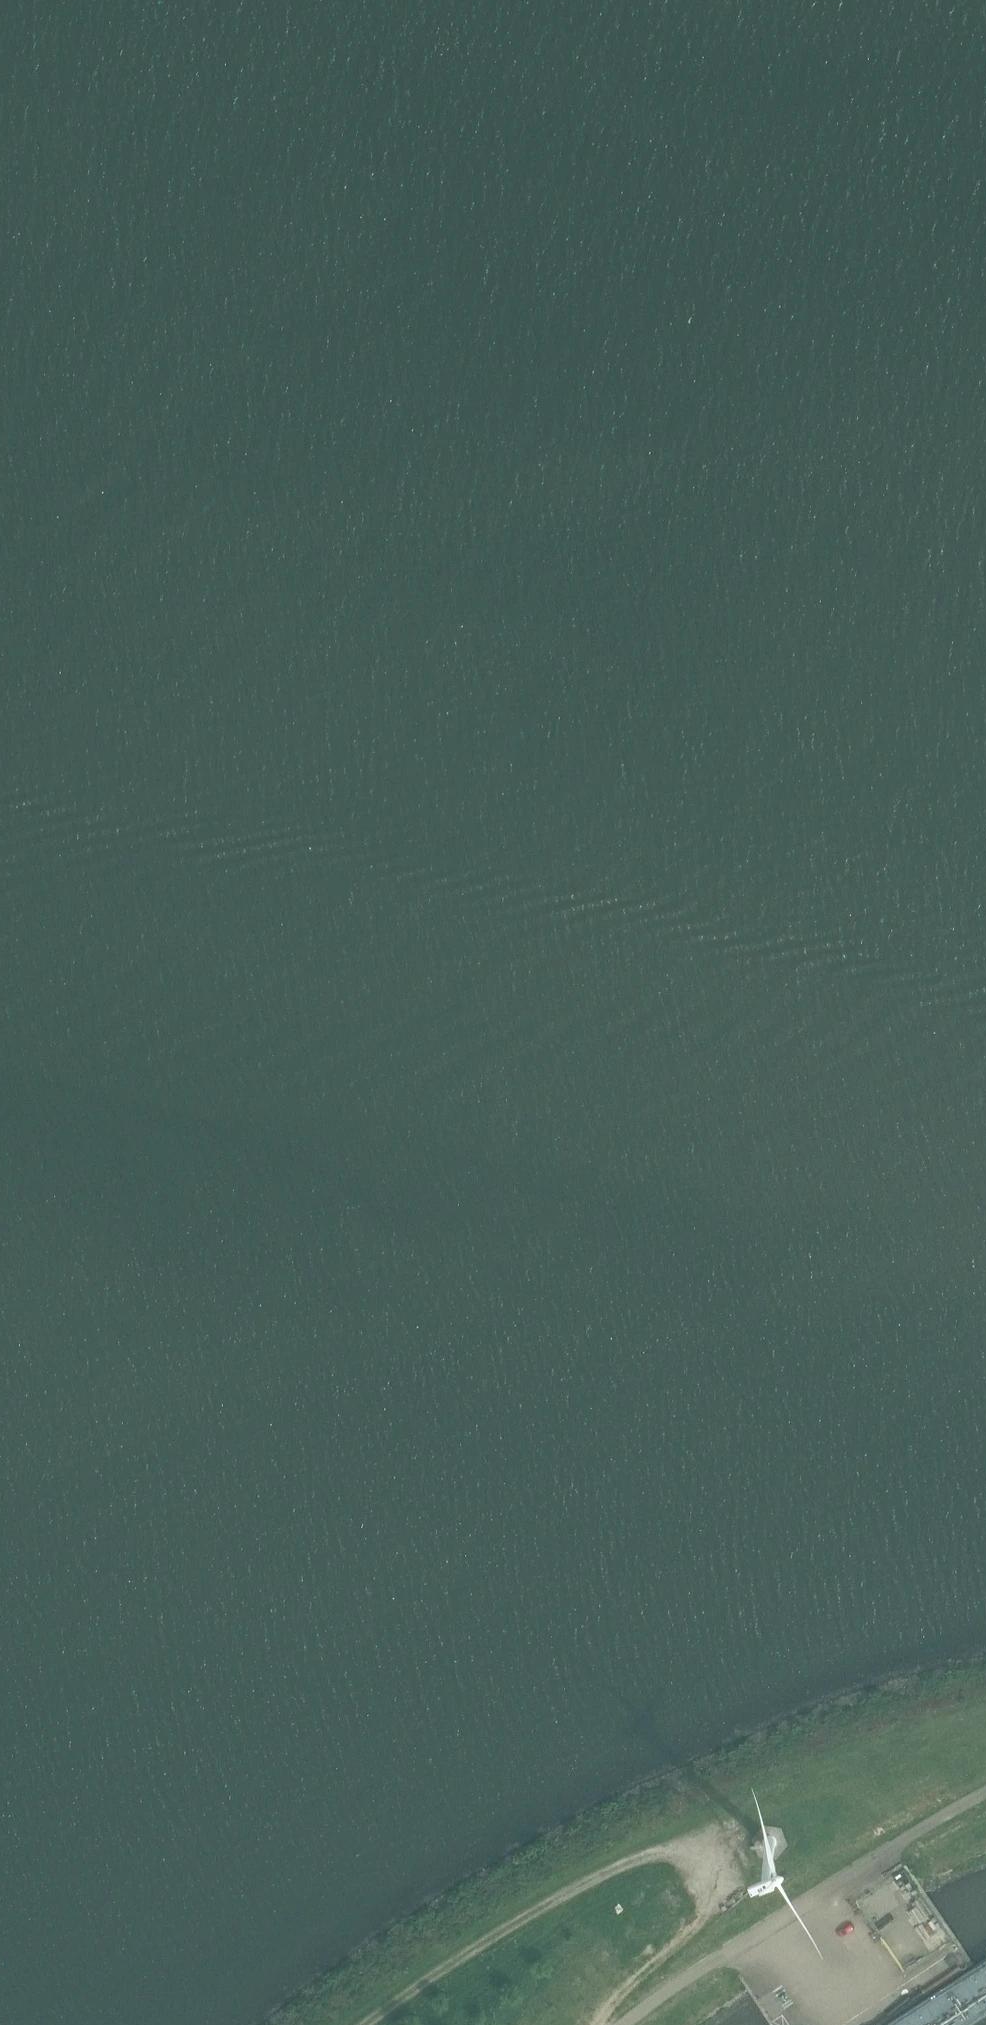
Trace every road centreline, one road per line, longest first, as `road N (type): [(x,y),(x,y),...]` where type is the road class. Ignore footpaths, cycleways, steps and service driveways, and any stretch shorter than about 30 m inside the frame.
road 1 (unclassified): [(623,2024),(896,1850),(985,1802)]

